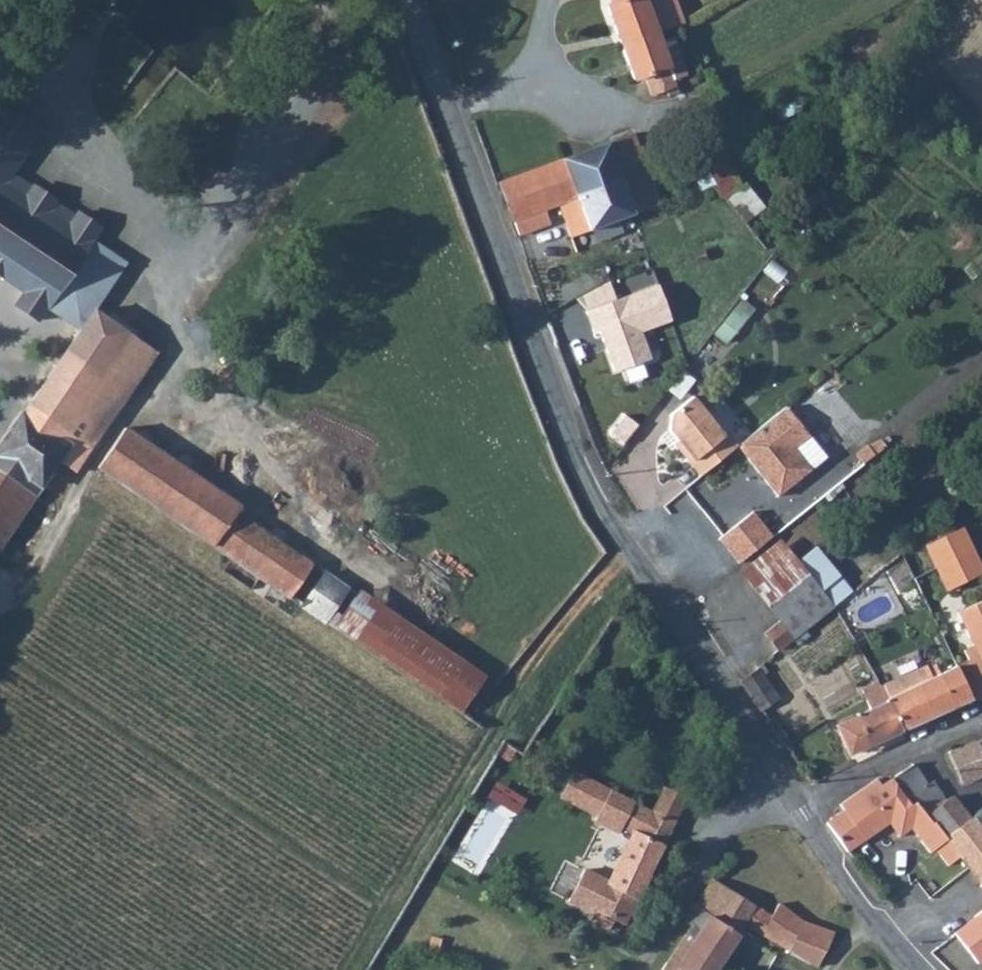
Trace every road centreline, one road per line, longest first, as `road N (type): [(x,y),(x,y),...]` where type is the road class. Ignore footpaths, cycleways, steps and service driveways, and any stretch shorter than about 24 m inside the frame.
road 1 (tertiary): [(406,0),(567,432),(604,506),(795,800),(919,969)]
road 2 (track): [(350,969),(496,740),(504,705),(492,664),(466,640),(249,484)]
road 3 (track): [(0,585),(174,335)]

